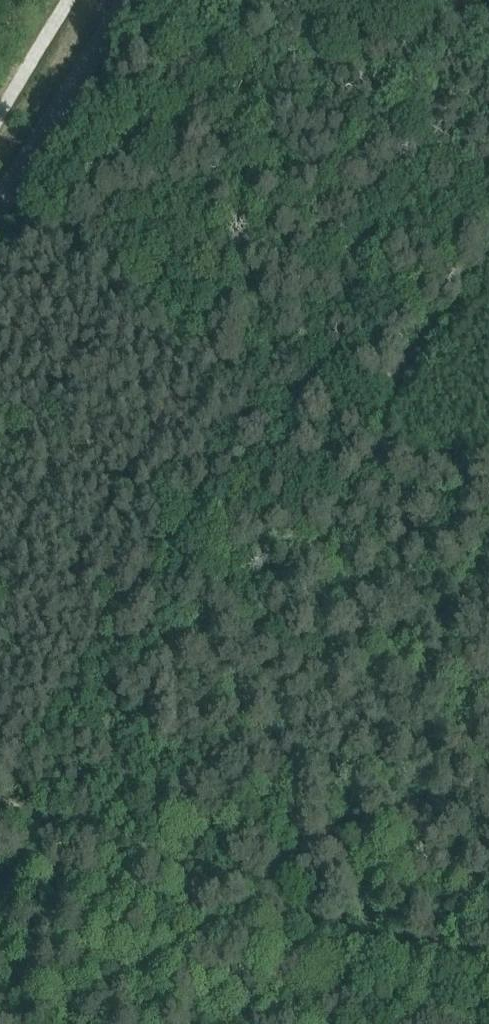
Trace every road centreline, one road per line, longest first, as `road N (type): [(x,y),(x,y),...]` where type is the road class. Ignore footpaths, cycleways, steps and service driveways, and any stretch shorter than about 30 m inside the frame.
road 1 (tertiary): [(0,205),(128,0)]
road 2 (track): [(364,0),(488,66)]

